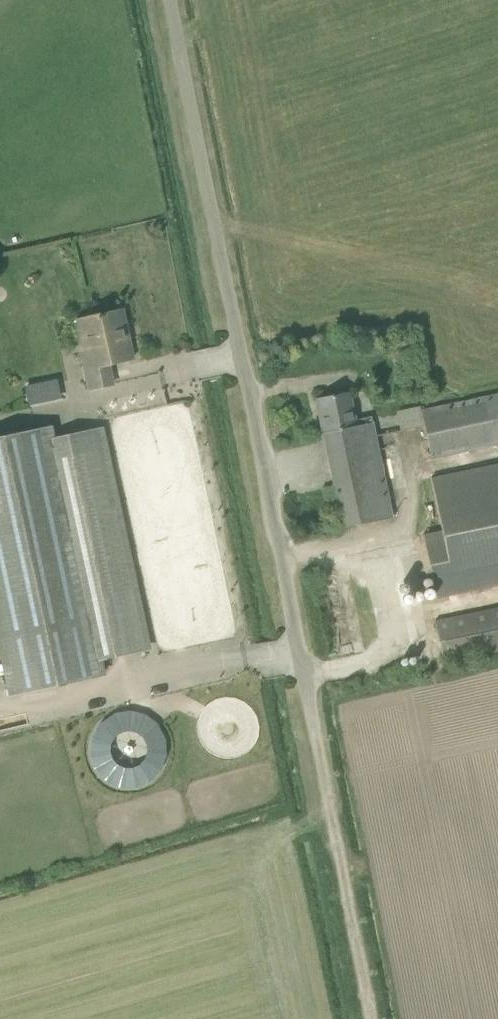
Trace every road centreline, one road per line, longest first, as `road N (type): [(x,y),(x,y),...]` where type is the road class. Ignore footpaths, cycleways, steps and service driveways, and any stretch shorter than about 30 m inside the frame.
road 1 (unclassified): [(316,767),(171,0)]
road 2 (track): [(316,767),(368,1018)]

